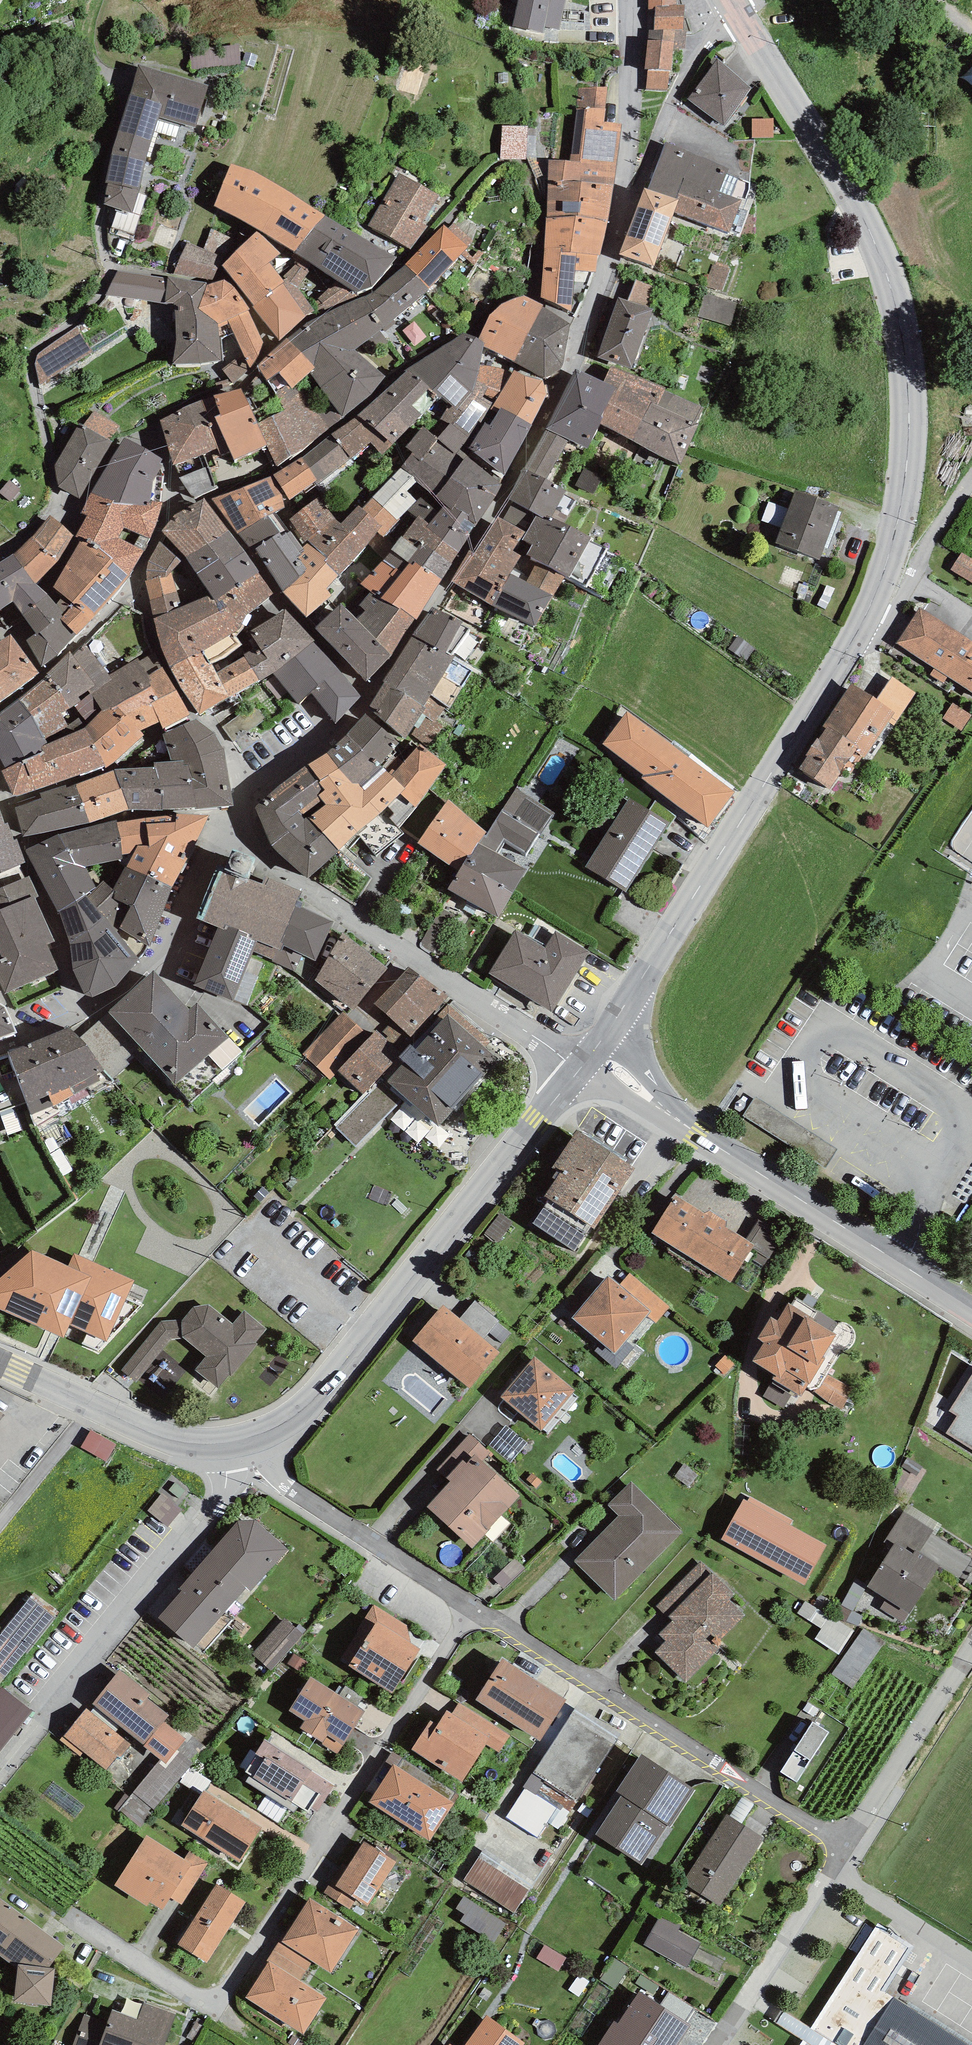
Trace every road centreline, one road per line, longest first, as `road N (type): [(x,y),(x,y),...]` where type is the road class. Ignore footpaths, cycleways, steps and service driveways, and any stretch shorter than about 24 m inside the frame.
road 1 (tertiary): [(735,14),(874,238),(901,321),(908,449),(892,547),(867,609),(640,979)]
road 2 (residential): [(244,812),(367,695),(492,518),(569,373),(626,203)]
road 3 (residential): [(470,1606),(222,1986),(199,1996)]
road 4 (tertiary): [(551,1109),(310,1402),(237,1442)]
road 5 (residential): [(470,1606),(849,1846)]
road 6 (residential): [(237,1442),(219,1499),(0,1779)]
road 7 (residential): [(233,824),(280,870),(540,1041)]
road 8 (tertiary): [(691,1130),(971,1313)]
road 9 (residential): [(179,505),(150,422),(120,439),(73,513),(48,513),(0,555)]
road 10 (residential): [(237,1442),(269,1460),(290,1487),(470,1606)]
road 11 (tertiary): [(237,1442),(174,1441),(0,1365)]
road 12 (residential): [(82,1013),(151,964),(211,844),(233,824)]
road 13 (residential): [(849,1846),(716,2044)]
road 14 (residential): [(82,1013),(0,793)]
road 15 (residential): [(849,1846),(971,1650)]
road 16 (residential): [(626,203),(701,51),(735,14)]
road 17 (residential): [(626,203),(627,0)]
road 18 (residential): [(691,1130),(704,1116),(660,1067),(651,1026),(659,988),(640,979)]
road 19 (residential): [(551,1109),(658,1176),(691,1130)]
road 20 (residential): [(640,979),(593,955),(540,1041)]
road 21 (residential): [(199,1996),(85,1922)]
road 22 (tertiary): [(586,1061),(606,1061),(691,1130)]

